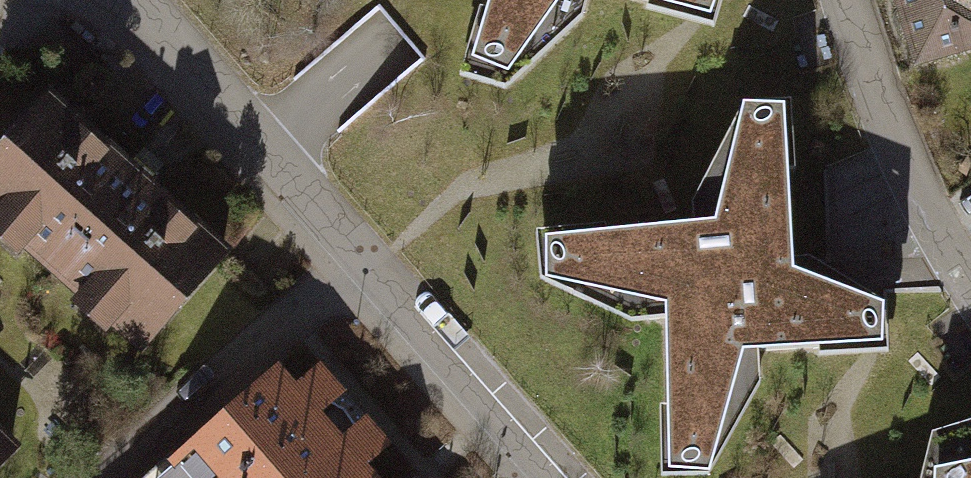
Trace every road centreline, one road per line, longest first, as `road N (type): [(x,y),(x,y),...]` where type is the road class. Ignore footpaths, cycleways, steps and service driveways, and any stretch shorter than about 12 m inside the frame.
road 1 (residential): [(546,477),(126,0)]
road 2 (residential): [(970,285),(894,144),(846,0)]

